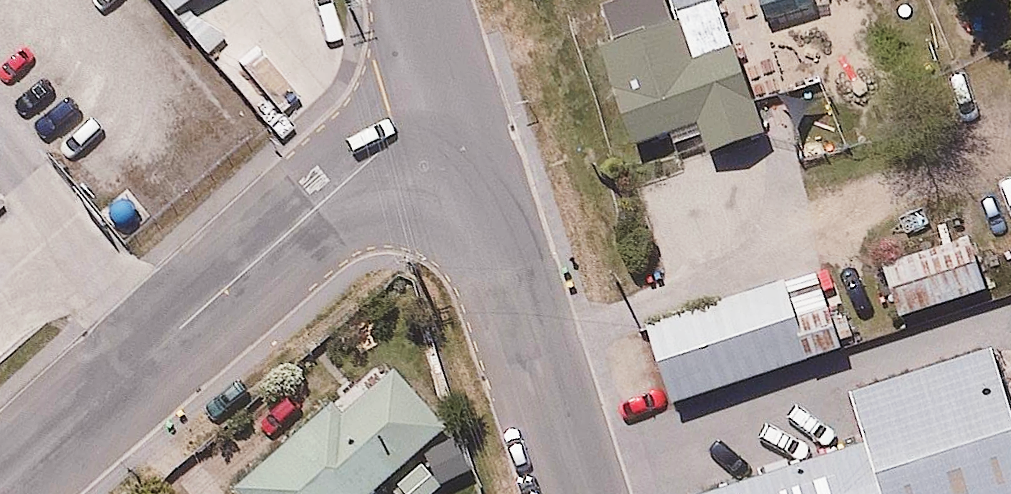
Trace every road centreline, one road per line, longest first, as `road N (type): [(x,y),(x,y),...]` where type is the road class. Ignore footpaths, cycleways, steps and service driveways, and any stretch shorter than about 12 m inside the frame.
road 1 (tertiary): [(0,486),(449,95)]
road 2 (tertiary): [(449,95),(577,493)]

